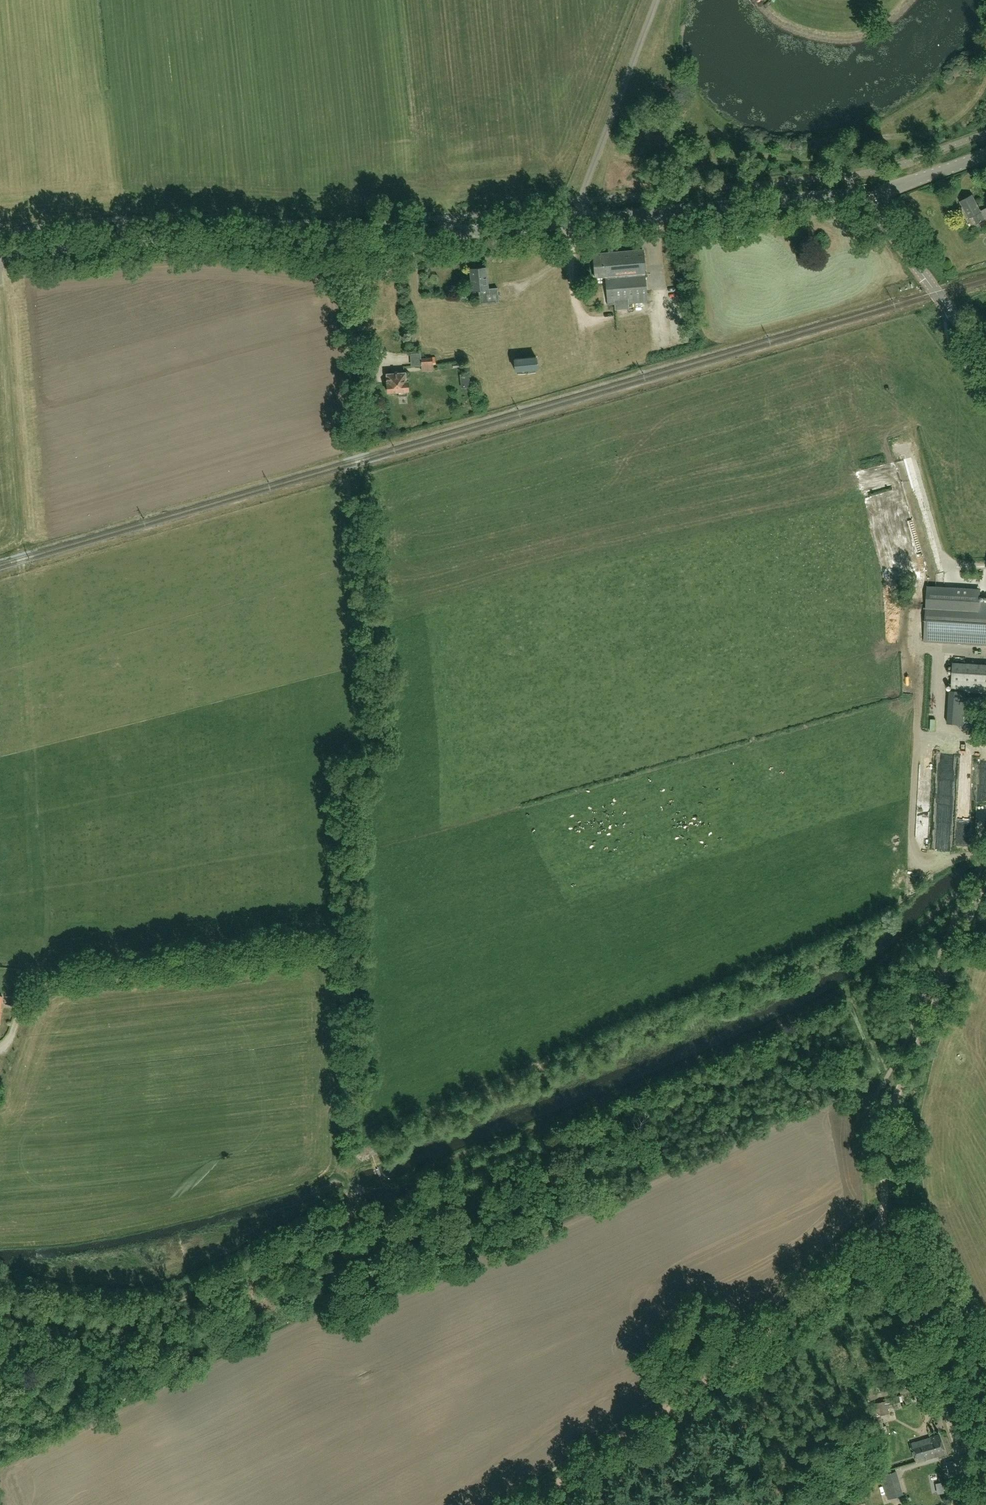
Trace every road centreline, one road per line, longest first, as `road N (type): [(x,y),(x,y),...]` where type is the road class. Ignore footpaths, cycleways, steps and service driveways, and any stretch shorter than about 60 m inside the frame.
road 1 (track): [(955,944),(435,1167),(405,1202),(352,1216),(198,1291),(124,1308),(0,1289)]
road 2 (track): [(0,293),(41,919),(11,1036),(0,1050)]
road 3 (track): [(366,522),(385,725),(350,799),(352,1216)]
road 4 (unclassified): [(966,1479),(889,1240),(885,1203),(890,1128),(985,870)]
road 5 (tertiary): [(579,221),(342,243),(151,241),(0,255)]
road 6 (track): [(522,1504),(889,1240)]
road 7 (tertiary): [(579,221),(841,195),(871,205)]
road 8 (tertiary): [(985,359),(871,205)]
road 9 (tertiary): [(871,205),(888,190),(985,153)]

